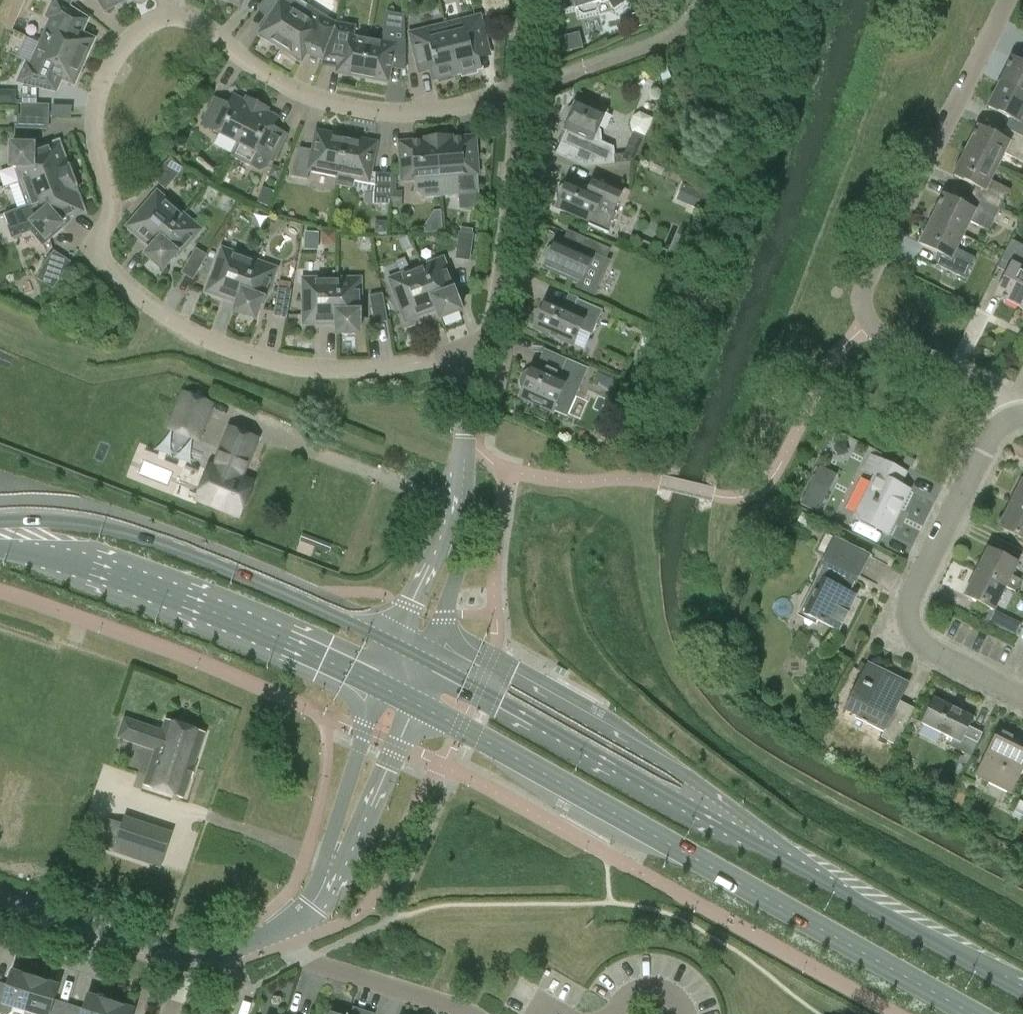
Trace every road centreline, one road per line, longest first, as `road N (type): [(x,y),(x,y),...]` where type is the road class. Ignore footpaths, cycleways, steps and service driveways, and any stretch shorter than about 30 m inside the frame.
road 1 (residential): [(509,99),(402,113),(358,110),(275,78),(195,18),(171,15),(153,19),(113,58),(93,125),(113,199),(90,246),(158,311),(260,359),(308,366),(404,364),(467,344)]
road 2 (primary): [(1022,988),(509,686),(433,656)]
road 3 (primary): [(413,705),(974,1013)]
road 4 (residential): [(1021,406),(889,338),(870,325),(862,304),(1006,0)]
road 5 (primary): [(394,640),(125,531),(58,519),(0,521)]
road 6 (primary): [(0,549),(121,577),(377,686)]
road 7 (residential): [(1022,692),(934,647),(916,622),(921,591),(1006,418),(1021,406)]
road 8 (residential): [(467,344),(494,321),(513,204),(509,99)]
road 9 (unclassified): [(377,686),(314,906)]
road 10 (unclassified): [(314,906),(345,863),(413,705)]
road 11 (residential): [(470,1013),(315,961),(284,932)]
road 12 (unclassified): [(187,960),(0,900)]
road 13 (unclassified): [(433,656),(459,562),(463,500)]
road 14 (unclassified): [(463,500),(394,640)]
road 15 (residential): [(463,500),(467,344)]

